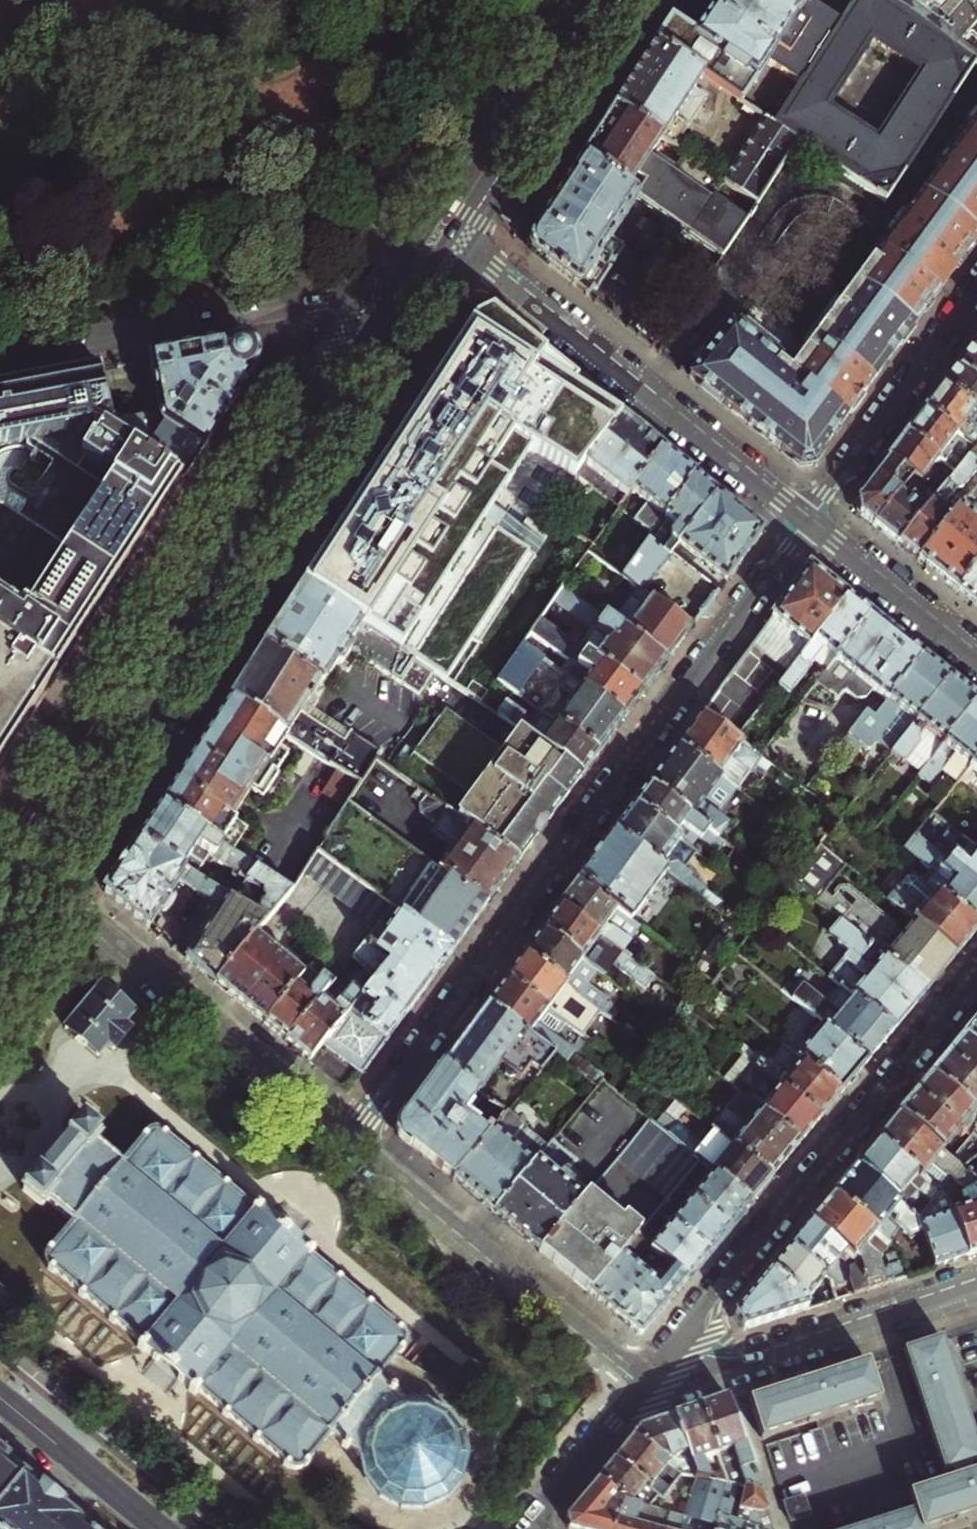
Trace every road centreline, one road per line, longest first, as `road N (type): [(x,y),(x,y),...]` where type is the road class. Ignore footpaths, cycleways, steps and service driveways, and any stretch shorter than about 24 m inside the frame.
road 1 (residential): [(350,1143),(805,523)]
road 2 (primary): [(368,312),(0,872)]
road 3 (primary): [(39,886),(399,329)]
road 4 (residential): [(976,976),(642,1381)]
road 5 (residential): [(453,246),(805,523)]
road 6 (residential): [(350,1143),(39,886)]
road 7 (residential): [(642,1381),(350,1143)]
road 8 (residential): [(368,312),(282,304),(0,356)]
road 9 (primary): [(568,0),(368,312)]
road 10 (residential): [(642,1381),(729,1368),(976,1283)]
road 11 (primary): [(453,246),(614,0)]
road 12 (residential): [(976,289),(805,523)]
road 13 (residential): [(805,523),(976,659)]
road 14 (secondary): [(161,1528),(0,1394)]
road 15 (residential): [(526,1528),(642,1381)]

